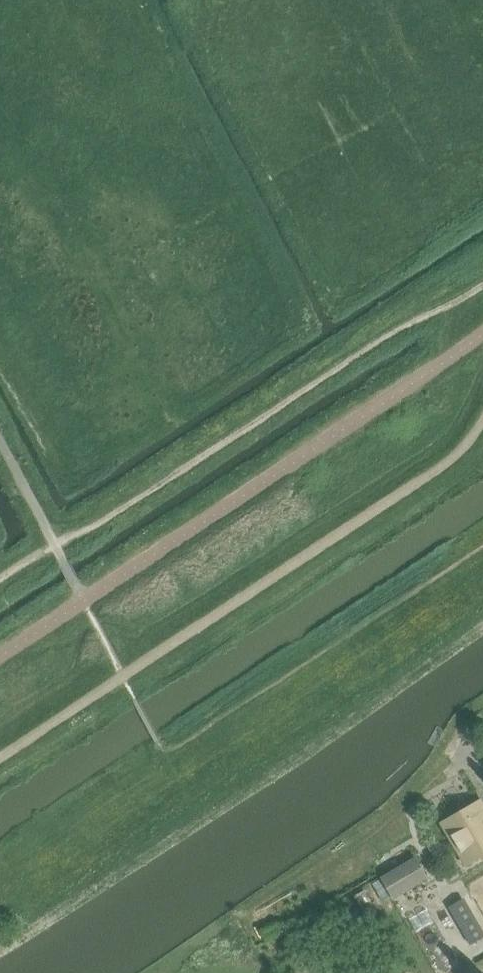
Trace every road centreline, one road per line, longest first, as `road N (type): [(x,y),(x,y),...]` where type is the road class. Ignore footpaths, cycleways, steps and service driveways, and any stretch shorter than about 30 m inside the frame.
road 1 (track): [(482,421),(449,463),(0,758)]

